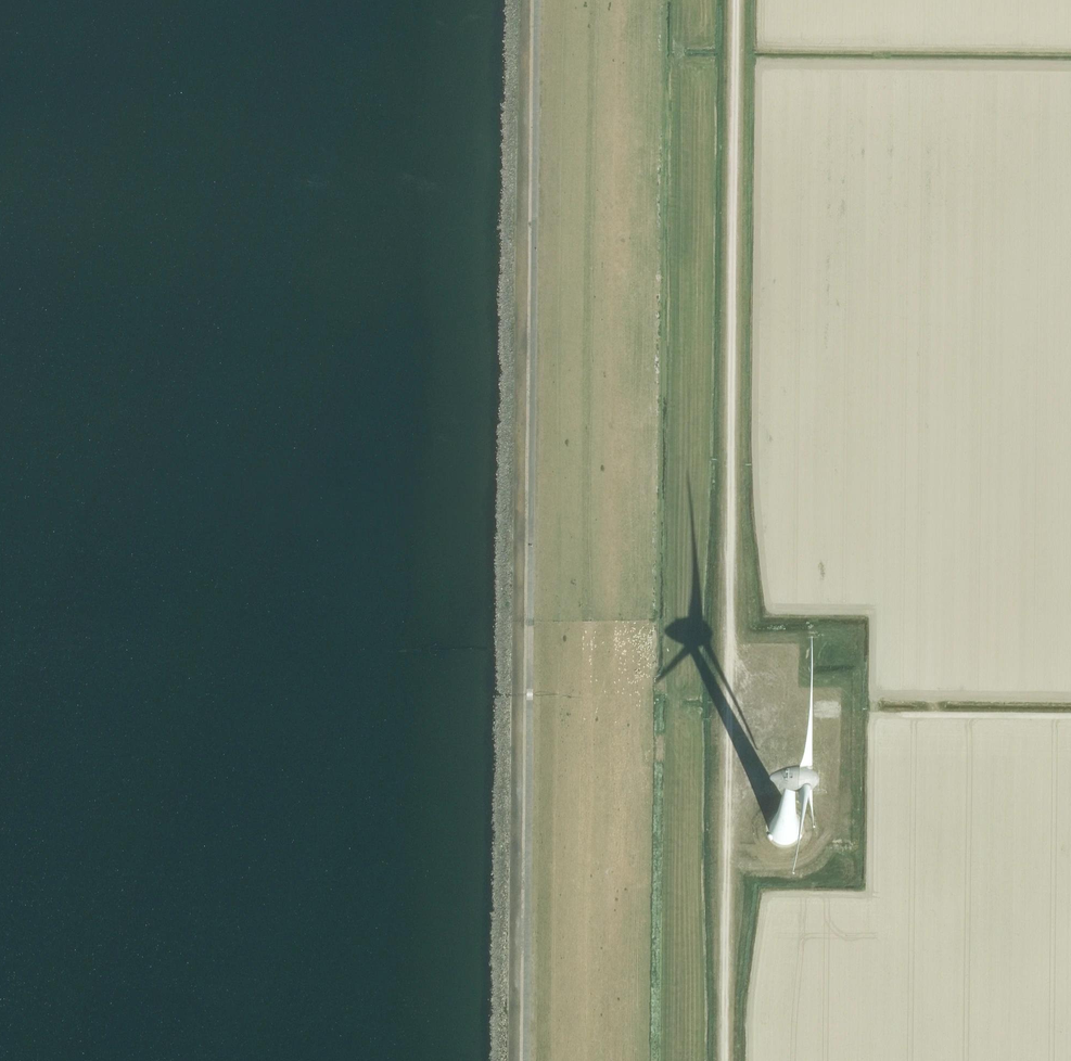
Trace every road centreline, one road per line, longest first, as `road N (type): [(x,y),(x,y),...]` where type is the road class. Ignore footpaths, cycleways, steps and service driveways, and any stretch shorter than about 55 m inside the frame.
road 1 (unclassified): [(525,1060),(536,0)]

